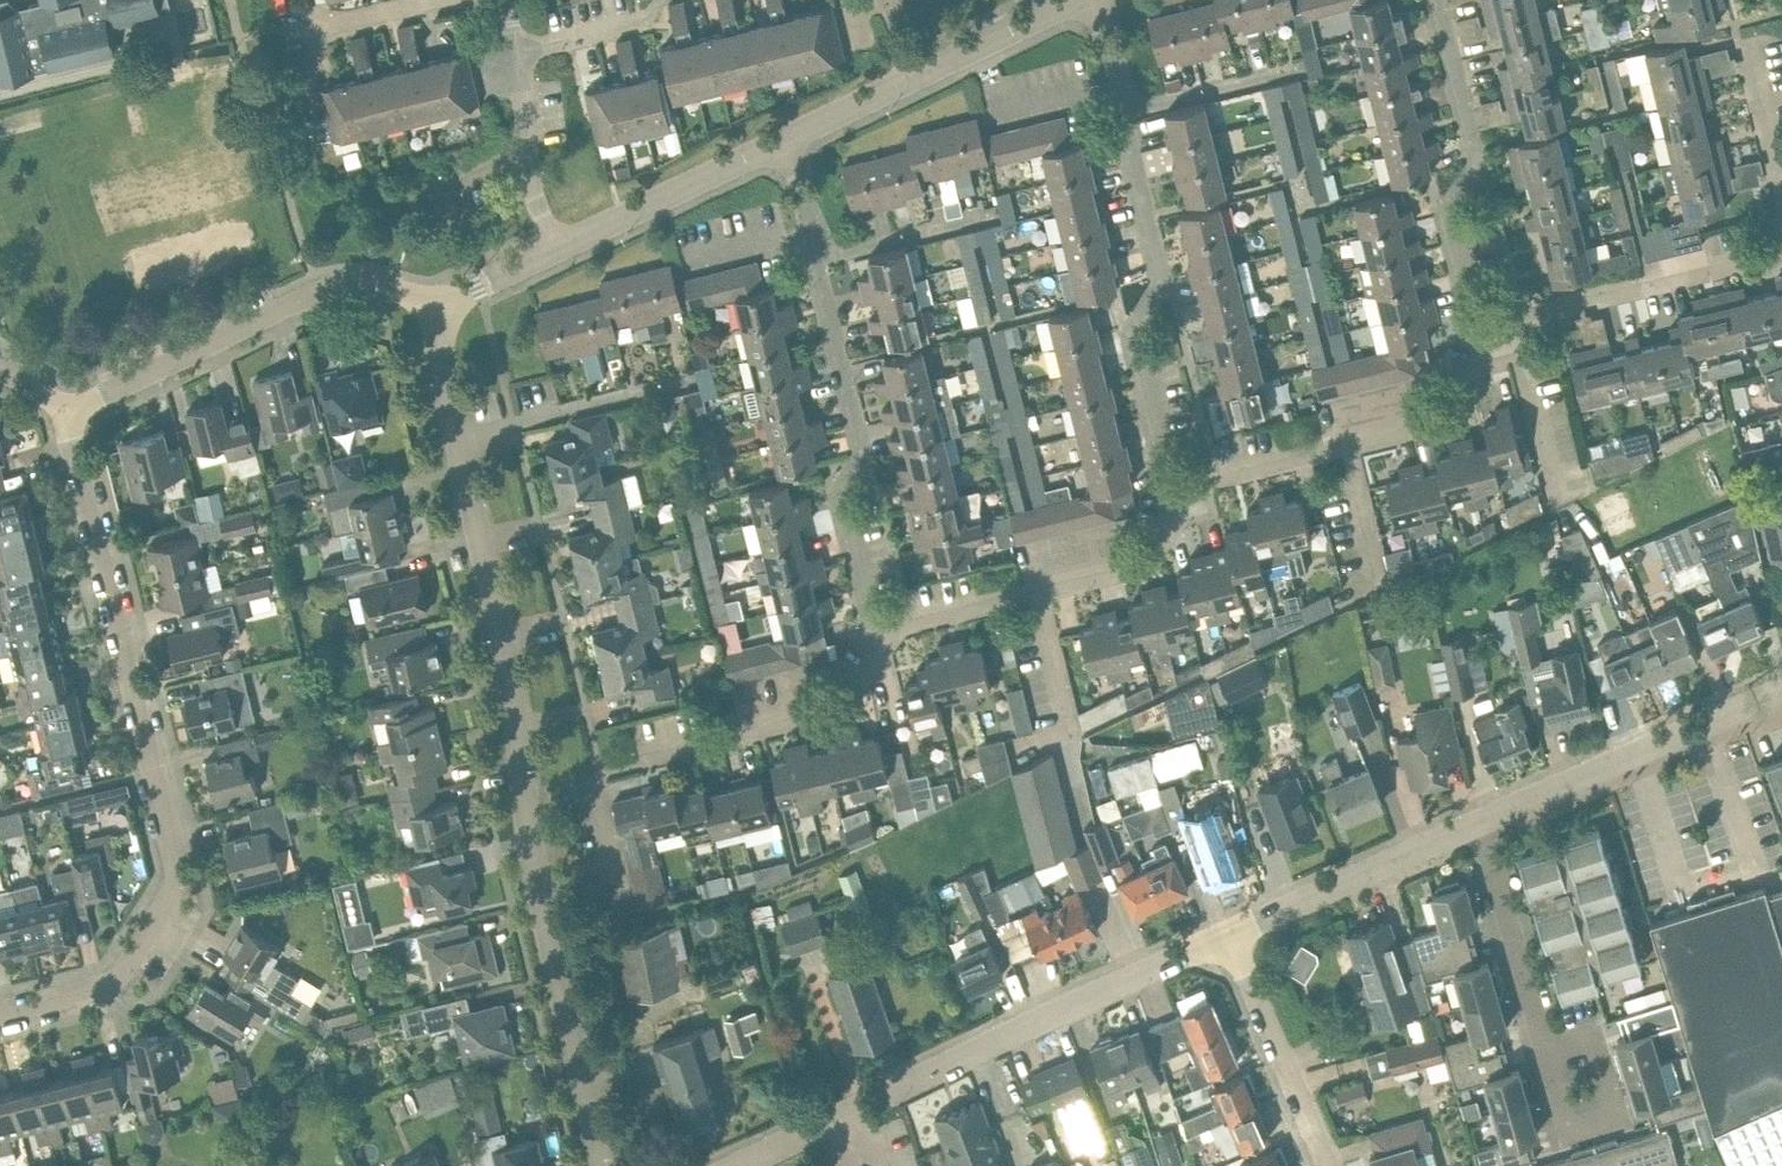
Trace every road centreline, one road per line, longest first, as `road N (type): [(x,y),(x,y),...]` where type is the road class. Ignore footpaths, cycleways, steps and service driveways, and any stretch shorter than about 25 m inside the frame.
road 1 (residential): [(604,1165),(538,881),(504,651),(439,369),(439,308)]
road 2 (residential): [(0,1014),(97,990),(123,973),(174,886),(65,411)]
road 3 (residential): [(733,1165),(1224,936)]
road 4 (residential): [(1191,504),(1162,452),(1132,337),(1162,280),(1121,111)]
road 5 (unclassified): [(65,411),(323,289),(389,287),(439,308)]
road 6 (residential): [(881,636),(839,497),(864,453),(815,258)]
road 7 (residential): [(1492,349),(1466,298),(1444,213),(1475,167),(1434,0)]
road 8 (residential): [(1474,823),(1781,690)]
road 9 (residential): [(1474,823),(1569,1133)]
road 10 (residential): [(642,760),(843,709),(881,636)]
road 11 (residential): [(1511,333),(1535,314),(1764,258),(1781,245)]
road 12 (residential): [(1224,936),(1474,823)]
road 13 (residential): [(1327,1165),(1224,936)]
road 14 (unclassified): [(559,246),(780,143)]
road 15 (residential): [(1082,815),(1036,592)]
road 16 (residential): [(559,246),(533,195),(519,52)]
road 17 (residential): [(1345,447),(1449,422),(1476,362),(1492,349)]
road 18 (residential): [(998,213),(815,258)]
road 19 (residential): [(1036,592),(1143,565),(1191,504)]
road 20 (residential): [(1121,111),(1301,67)]
road 21 (residential): [(1558,504),(1511,333)]
road 22 (unclassified): [(918,73),(1079,0)]
road 23 (residential): [(1191,504),(1218,478),(1345,447)]
road 24 (residential): [(881,636),(1036,592)]
road 25 (residential): [(1781,198),(1745,43)]
road 26 (unclassified): [(780,143),(918,73)]
road 27 (residential): [(519,52),(645,20),(659,0)]
road 28 (residential): [(1345,447),(1378,588)]
road 29 (residential): [(312,32),(449,0)]
road 30 (unclassified): [(439,308),(559,246)]
road 31 (residential): [(815,258),(801,192),(780,143)]

